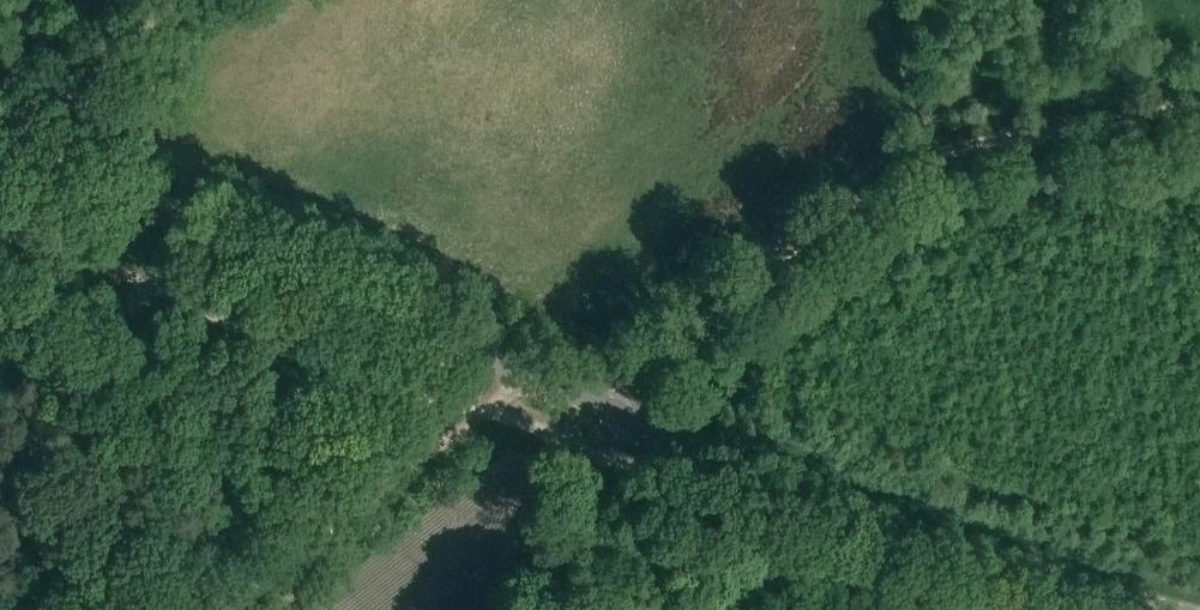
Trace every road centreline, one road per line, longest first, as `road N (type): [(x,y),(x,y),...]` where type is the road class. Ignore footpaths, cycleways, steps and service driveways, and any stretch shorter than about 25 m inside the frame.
road 1 (track): [(615,414),(623,384),(640,362),(924,155),(1199,101)]
road 2 (tertiary): [(615,414),(0,136)]
road 3 (tertiary): [(1160,609),(912,536),(615,414)]
road 4 (track): [(523,369),(482,412),(220,609)]
road 5 (track): [(19,145),(43,100),(186,0)]
road 6 (unclassified): [(543,609),(615,414)]

